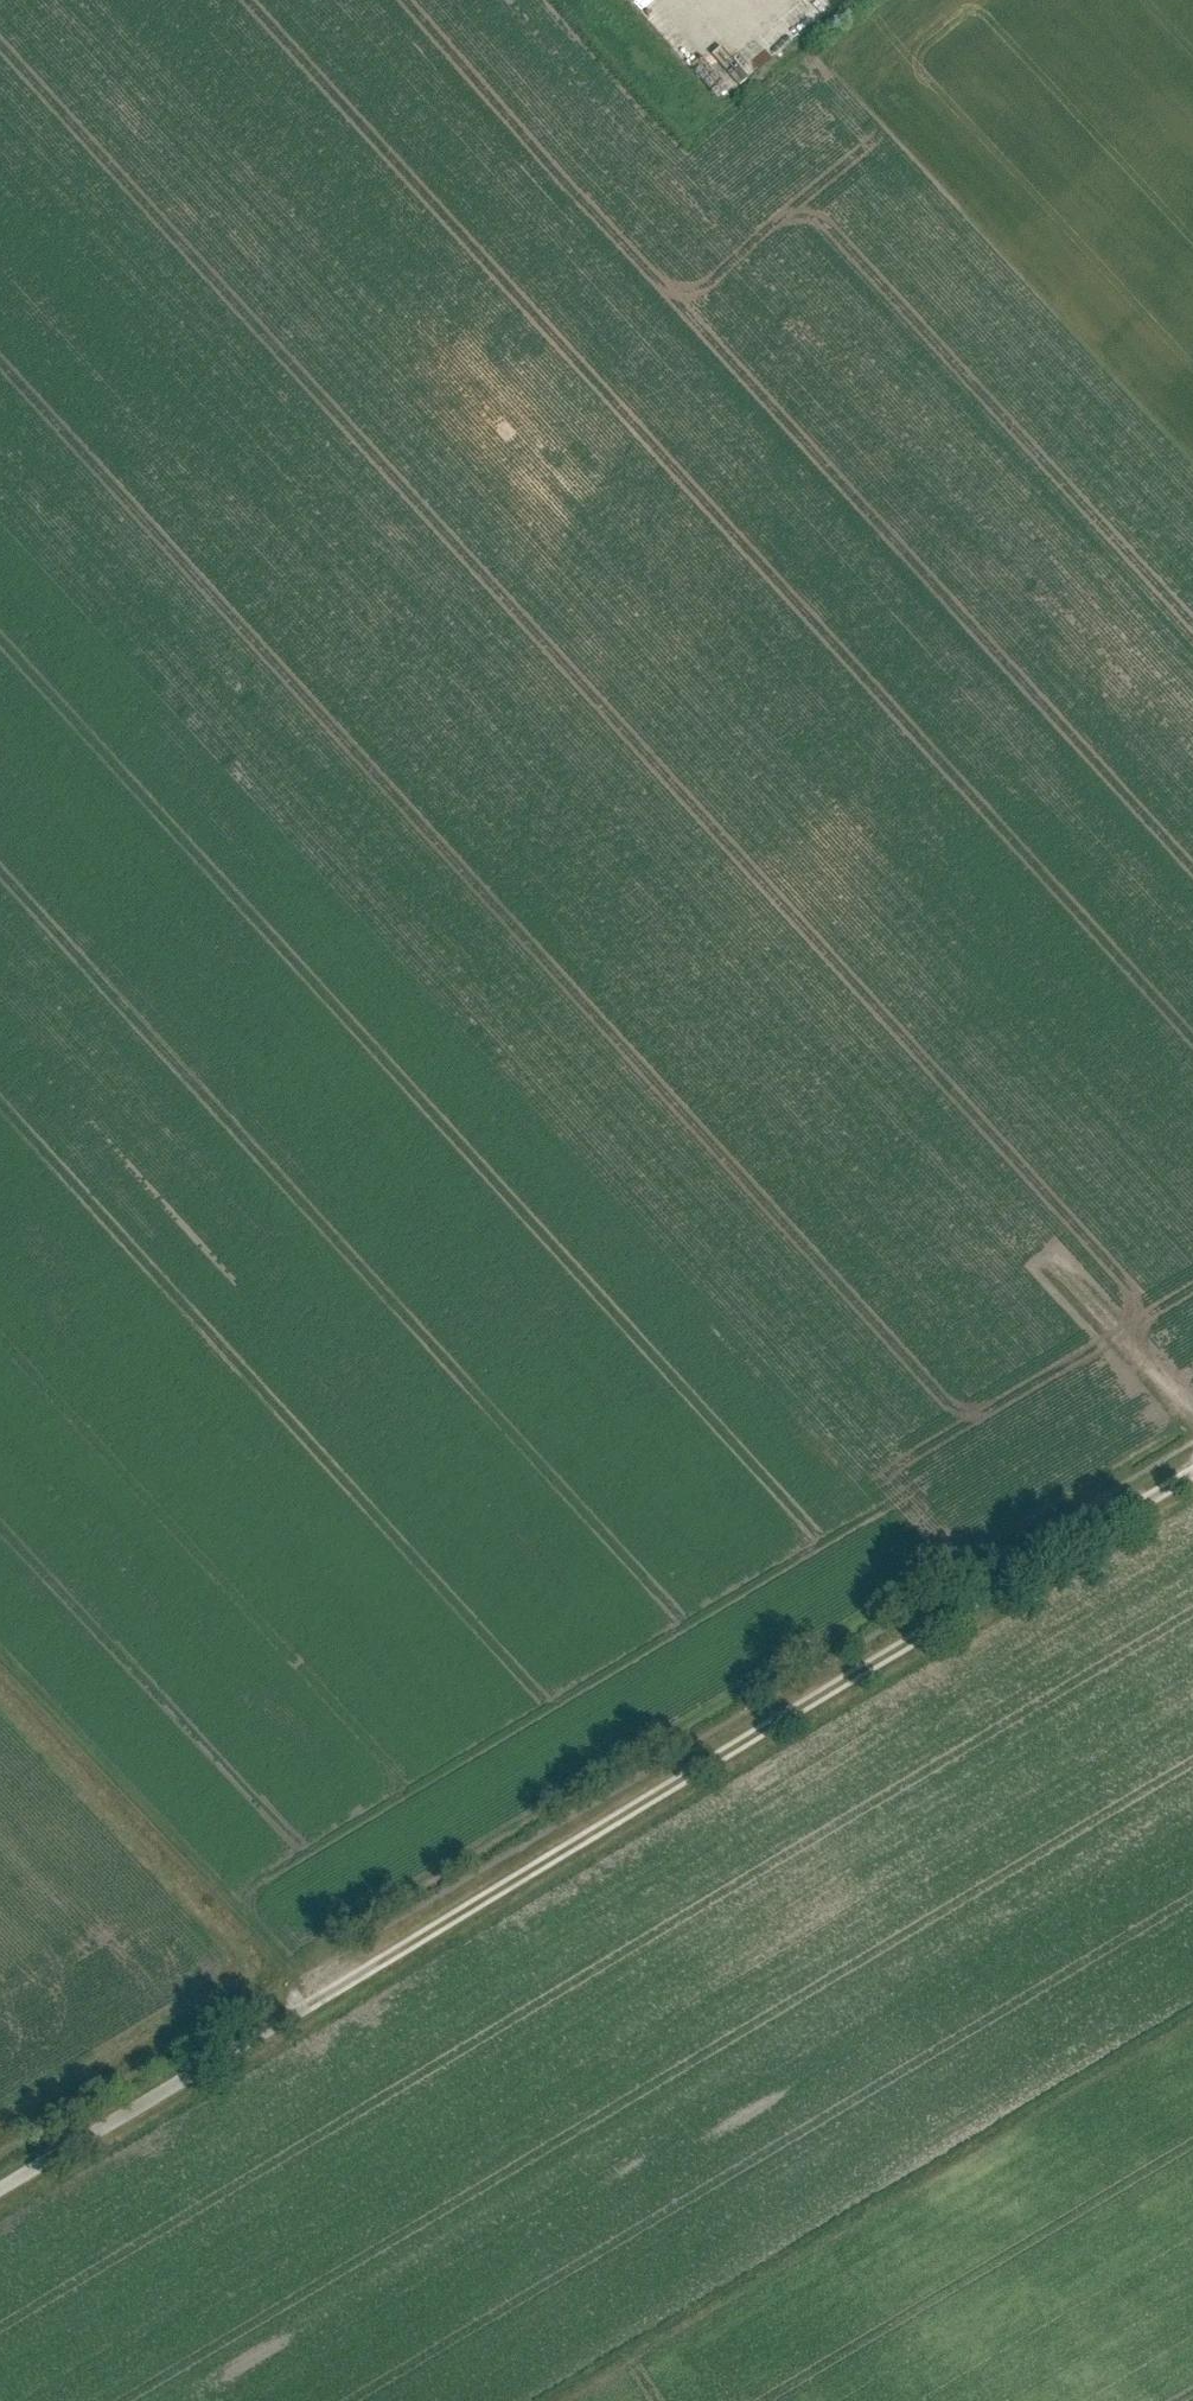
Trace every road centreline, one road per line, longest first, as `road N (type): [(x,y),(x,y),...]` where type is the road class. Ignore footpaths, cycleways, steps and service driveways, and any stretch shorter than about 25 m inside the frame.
road 1 (track): [(283,2020),(1192,1473)]
road 2 (track): [(314,2002),(0,1669)]
road 3 (track): [(0,2190),(283,2020)]

